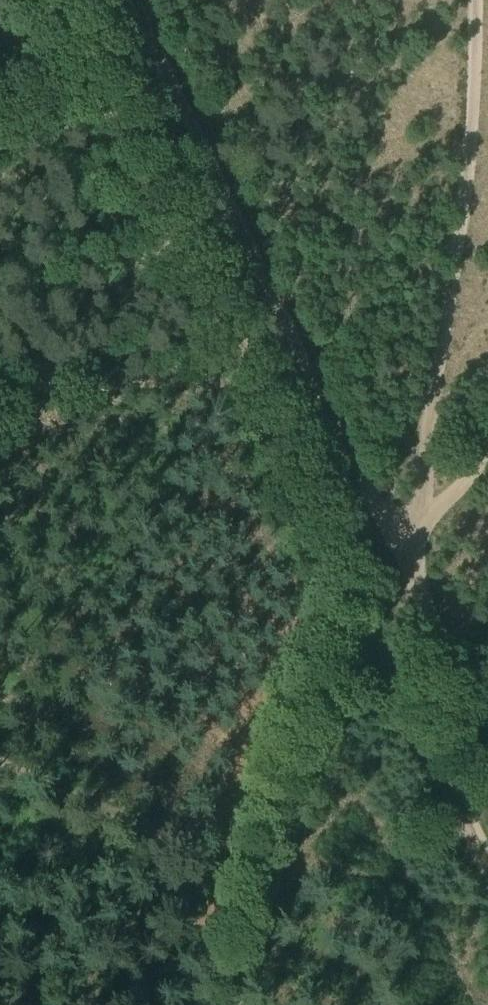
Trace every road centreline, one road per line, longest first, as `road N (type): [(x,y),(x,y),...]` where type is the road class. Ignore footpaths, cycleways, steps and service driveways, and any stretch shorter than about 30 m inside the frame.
road 1 (track): [(51,0),(487,878)]
road 2 (track): [(132,0),(400,559)]
road 3 (track): [(411,532),(467,170),(472,0)]
road 4 (track): [(374,608),(344,643),(233,1004)]
road 5 (track): [(274,875),(173,839),(0,760)]
road 6 (track): [(0,449),(21,389),(237,377)]
road 7 (track): [(400,559),(487,732)]
road 8 (track): [(400,559),(428,509),(487,449)]

